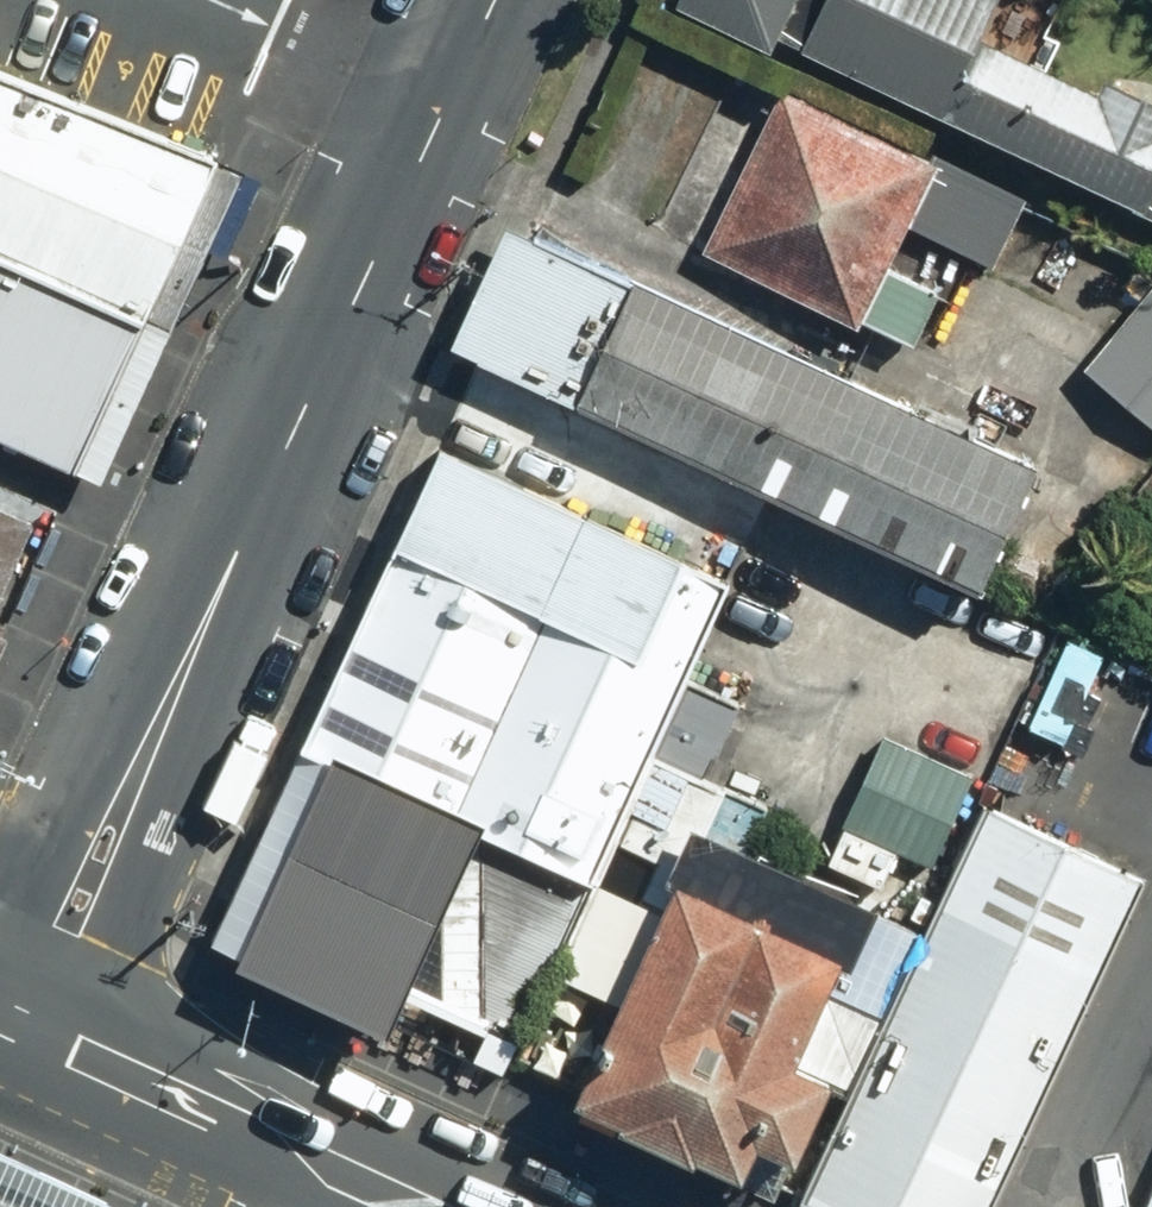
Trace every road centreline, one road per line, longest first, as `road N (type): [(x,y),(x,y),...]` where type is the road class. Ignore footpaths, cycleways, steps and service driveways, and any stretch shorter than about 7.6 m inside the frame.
road 1 (secondary): [(23,1027),(468,0)]
road 2 (secondary): [(23,1027),(416,1206)]

